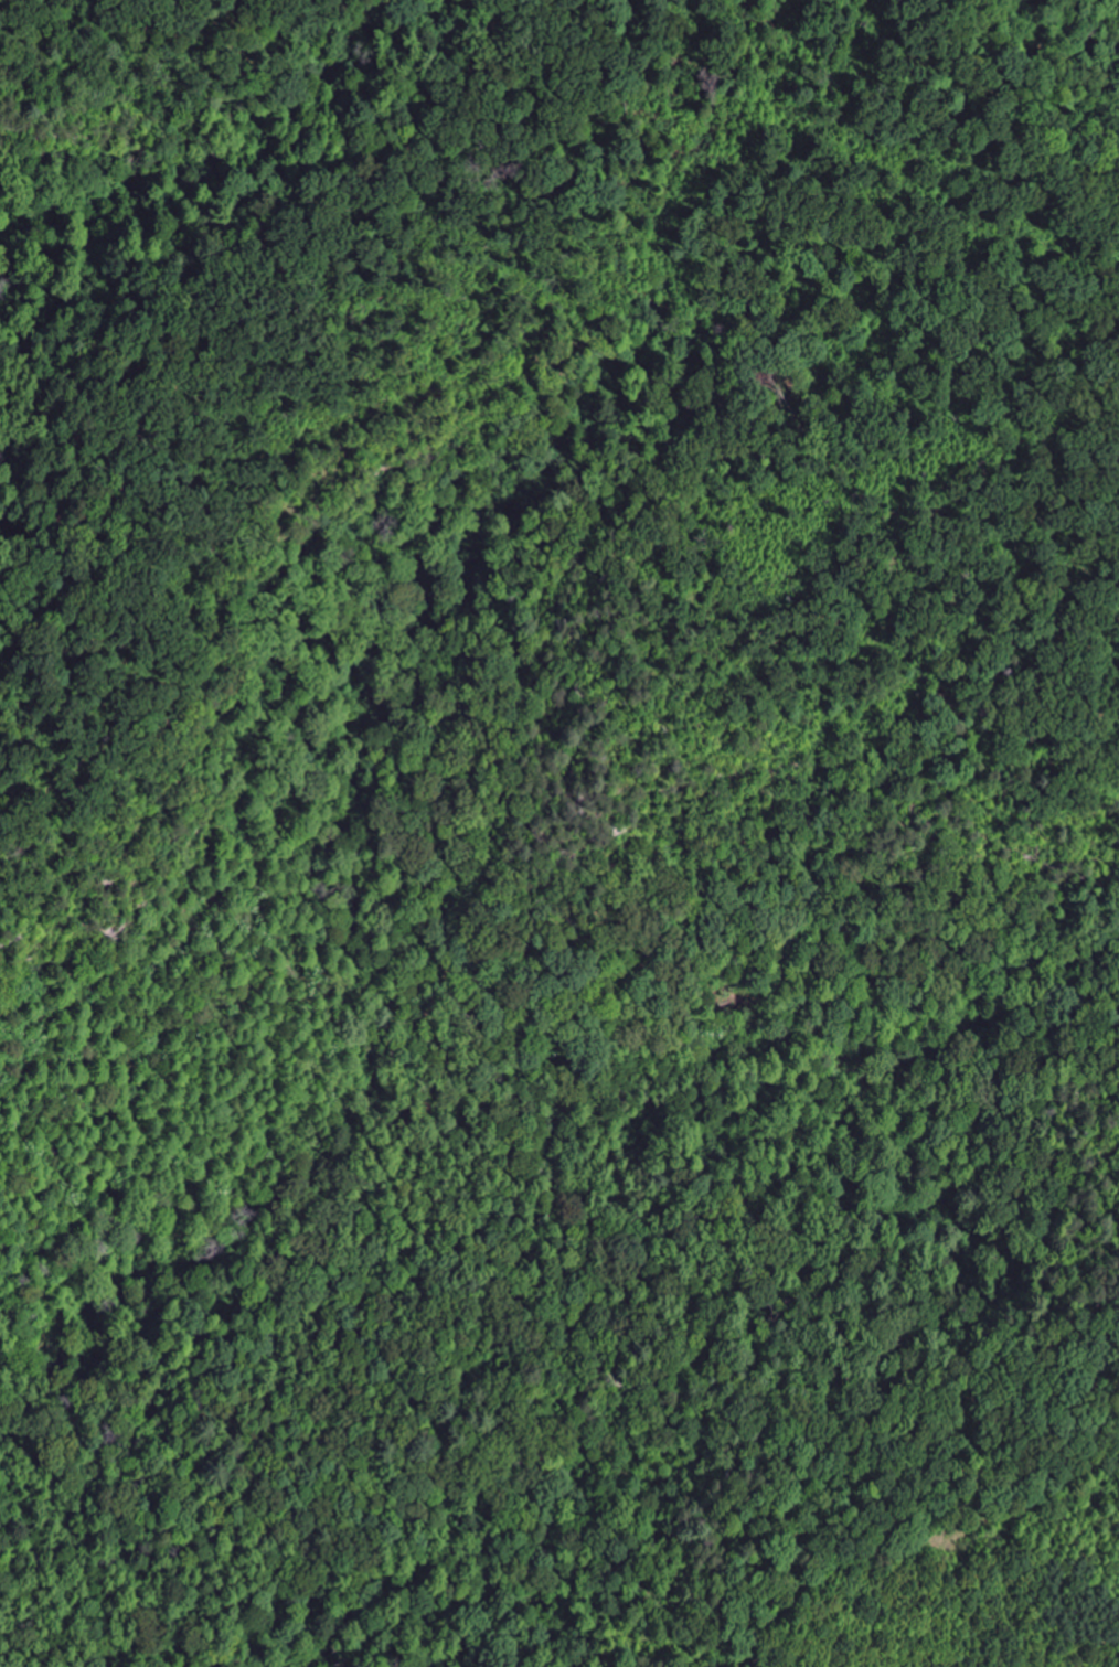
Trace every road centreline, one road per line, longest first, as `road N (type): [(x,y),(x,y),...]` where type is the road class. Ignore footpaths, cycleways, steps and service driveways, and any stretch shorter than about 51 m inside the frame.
road 1 (track): [(1118,1431),(932,1526),(739,1666)]

